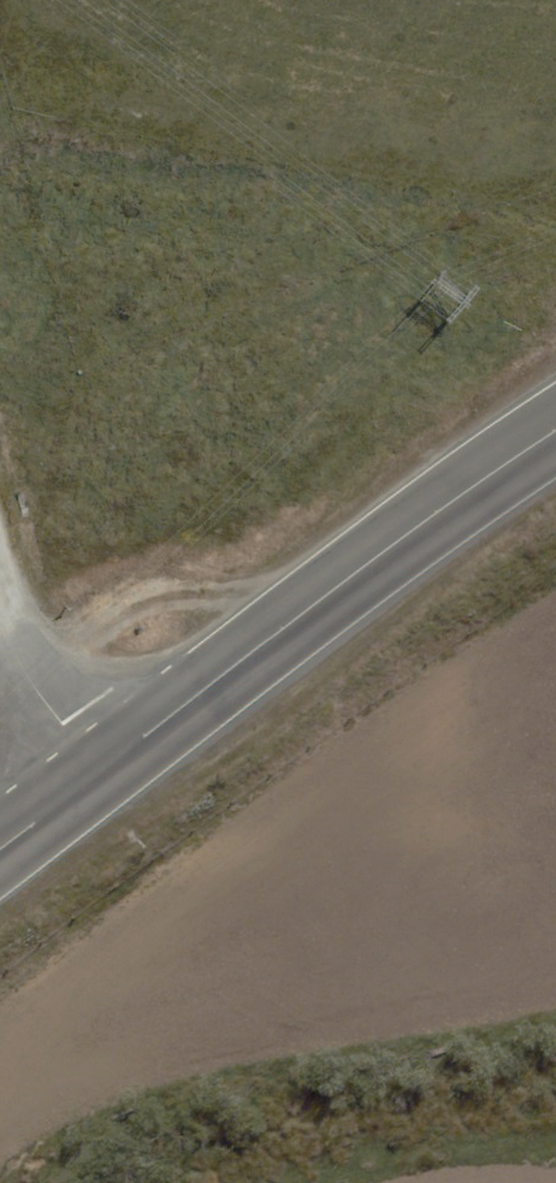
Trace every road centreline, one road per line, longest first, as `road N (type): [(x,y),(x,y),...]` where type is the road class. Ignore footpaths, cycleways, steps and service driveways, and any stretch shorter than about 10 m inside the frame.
road 1 (secondary): [(110,771),(428,518),(555,432)]
road 2 (unclassified): [(0,623),(64,726),(110,771)]
road 3 (secondary): [(0,851),(110,771)]

